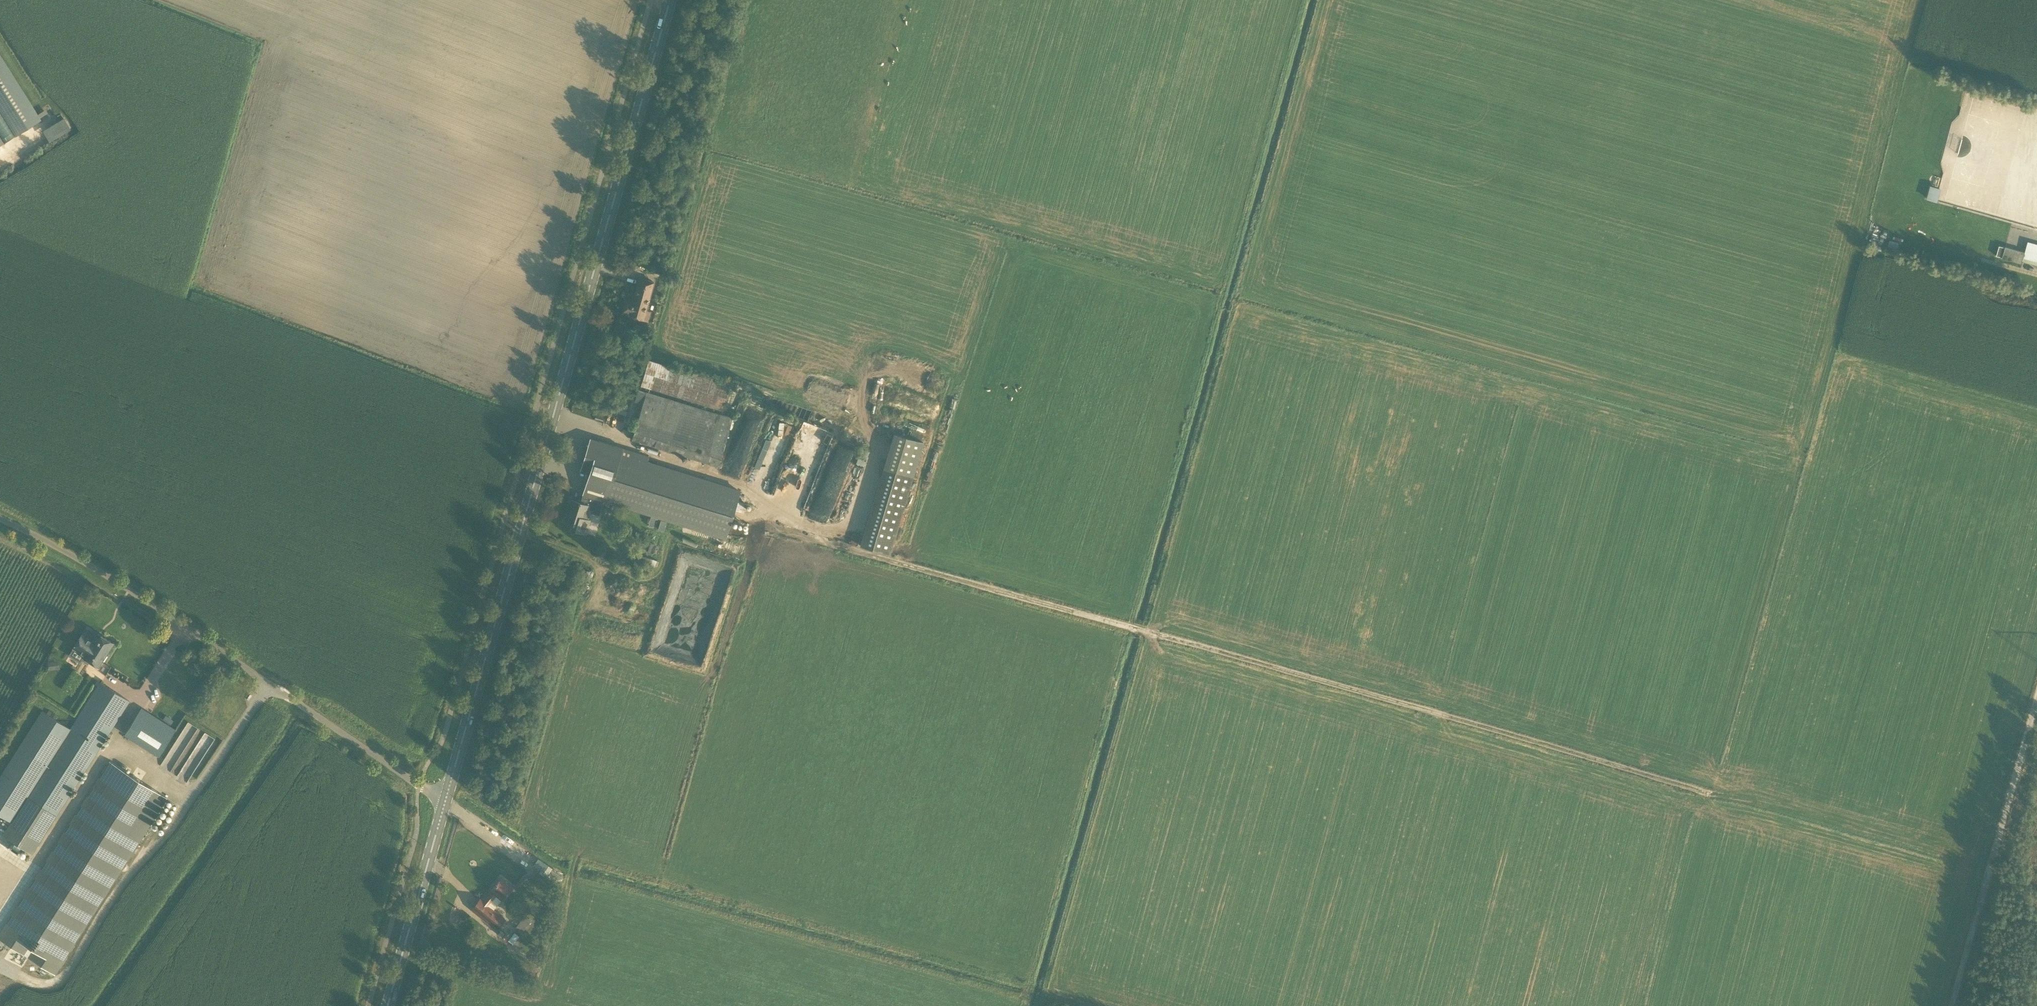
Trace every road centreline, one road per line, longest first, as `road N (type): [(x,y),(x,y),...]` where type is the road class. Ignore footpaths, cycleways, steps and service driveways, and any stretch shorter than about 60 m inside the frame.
road 1 (secondary): [(447,804),(673,0)]
road 2 (unclassified): [(0,521),(88,562),(447,804)]
road 3 (track): [(2036,697),(1952,1005)]
road 4 (secondary): [(390,1005),(447,804)]

